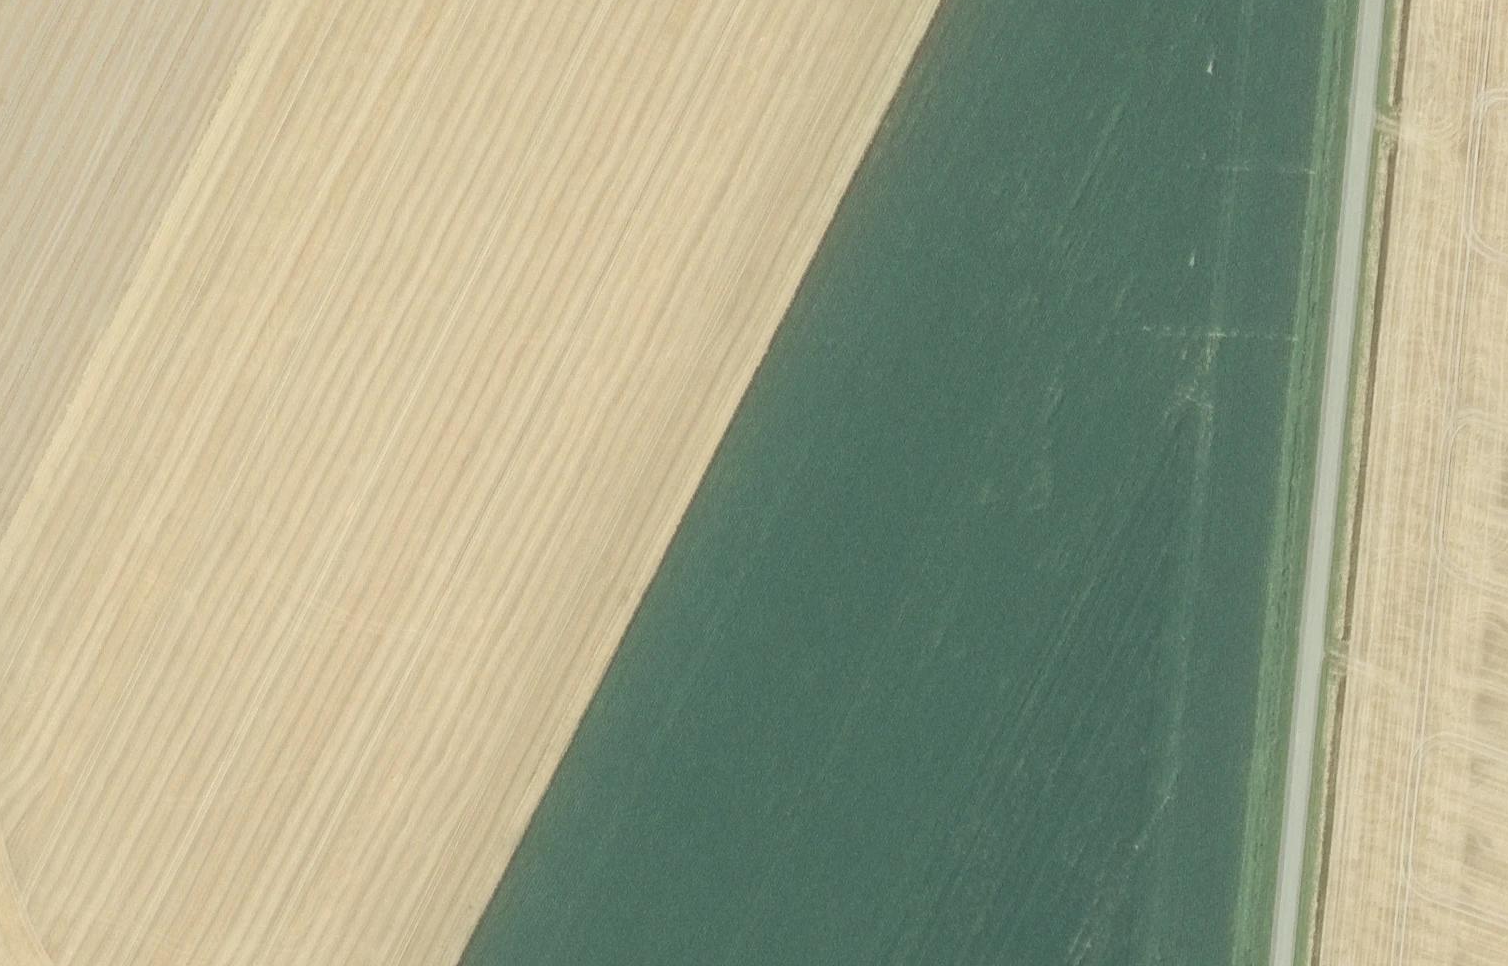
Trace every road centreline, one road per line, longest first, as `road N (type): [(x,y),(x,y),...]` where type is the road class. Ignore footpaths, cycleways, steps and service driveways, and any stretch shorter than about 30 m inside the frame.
road 1 (unclassified): [(1282,965),(1376,0)]

